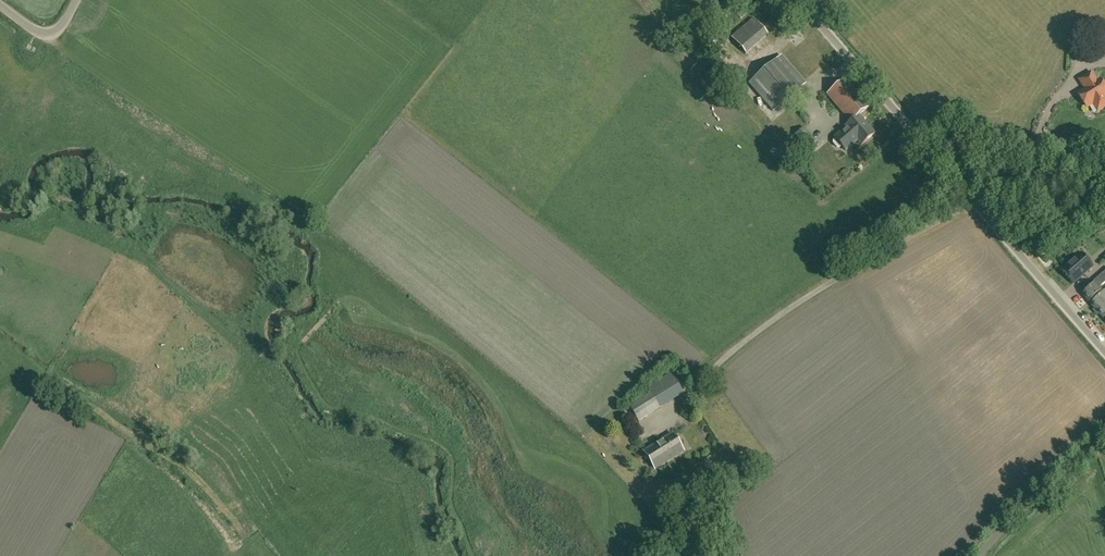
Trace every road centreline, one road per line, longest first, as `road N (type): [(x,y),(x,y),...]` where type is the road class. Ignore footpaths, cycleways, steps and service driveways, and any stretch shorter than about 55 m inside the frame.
road 1 (unclassified): [(1104,357),(793,0)]

